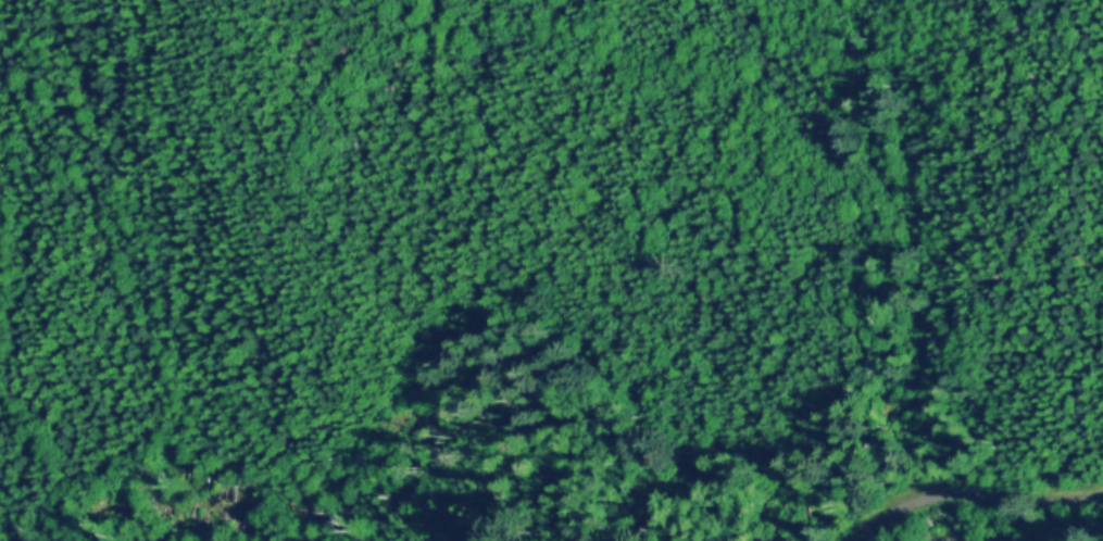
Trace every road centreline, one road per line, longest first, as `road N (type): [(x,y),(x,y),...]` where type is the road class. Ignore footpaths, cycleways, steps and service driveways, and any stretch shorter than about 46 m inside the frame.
road 1 (track): [(888,540),(941,512),(1102,485)]

